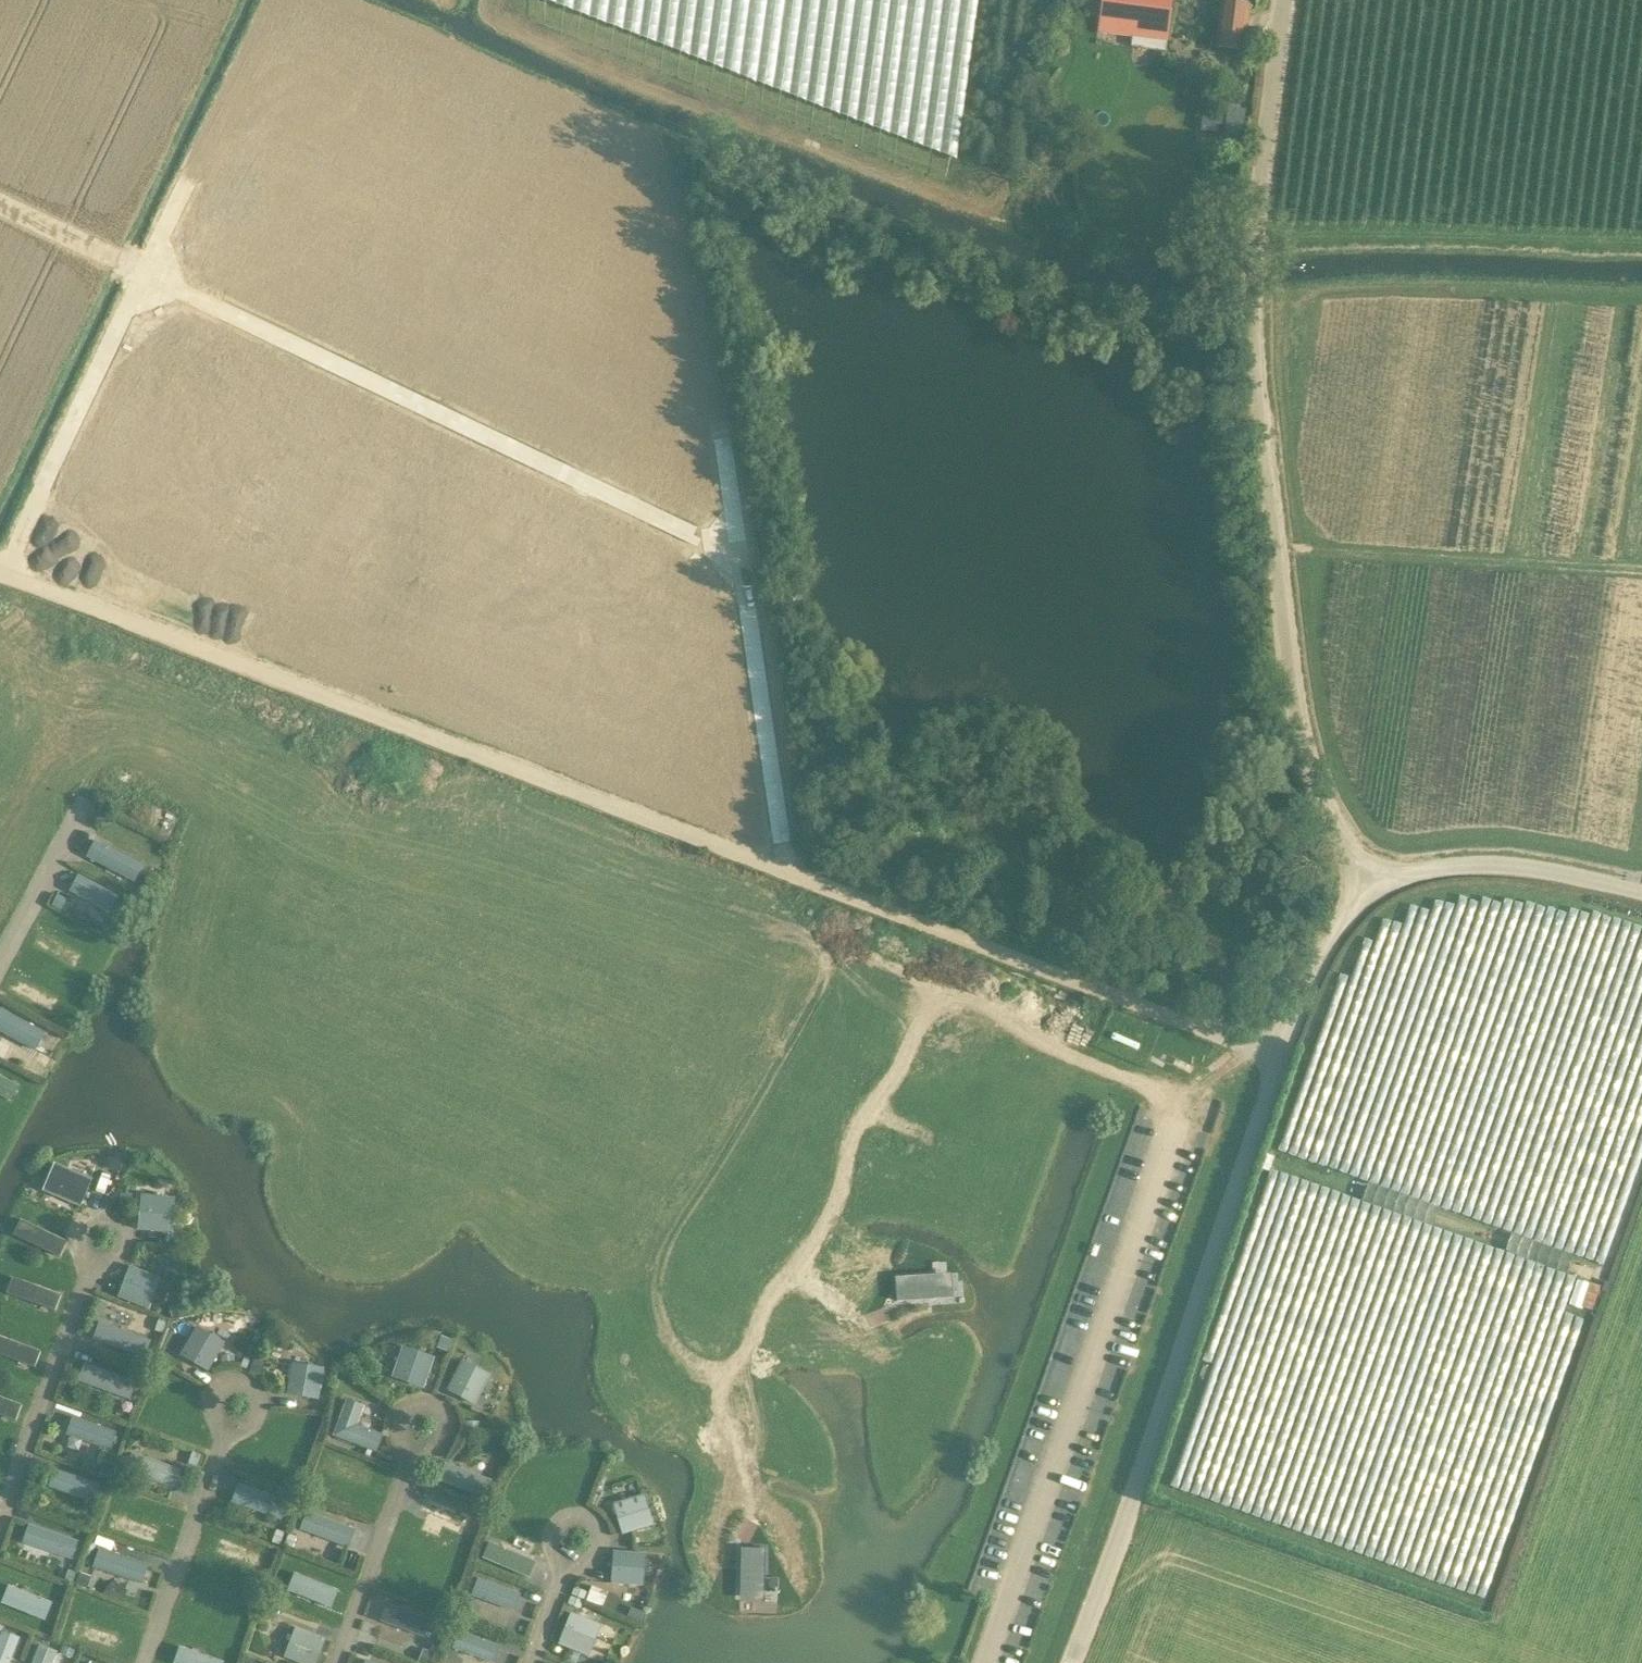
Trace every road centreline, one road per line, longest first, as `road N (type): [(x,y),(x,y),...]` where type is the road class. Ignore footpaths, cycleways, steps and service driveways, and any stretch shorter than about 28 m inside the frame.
road 1 (unclassified): [(1373,890),(1331,823),(1301,742),(1261,452),(1250,302),(1283,0)]
road 2 (track): [(797,875),(0,574)]
road 3 (unclassified): [(1070,1662),(1310,971),(1336,928),(1373,890)]
road 4 (track): [(741,549),(0,205)]
road 5 (track): [(797,875),(1279,1059)]
road 6 (track): [(722,441),(797,875)]
road 7 (track): [(3,575),(184,181)]
road 8 (unclassified): [(1373,890),(1408,873),(1516,865),(1641,893)]

